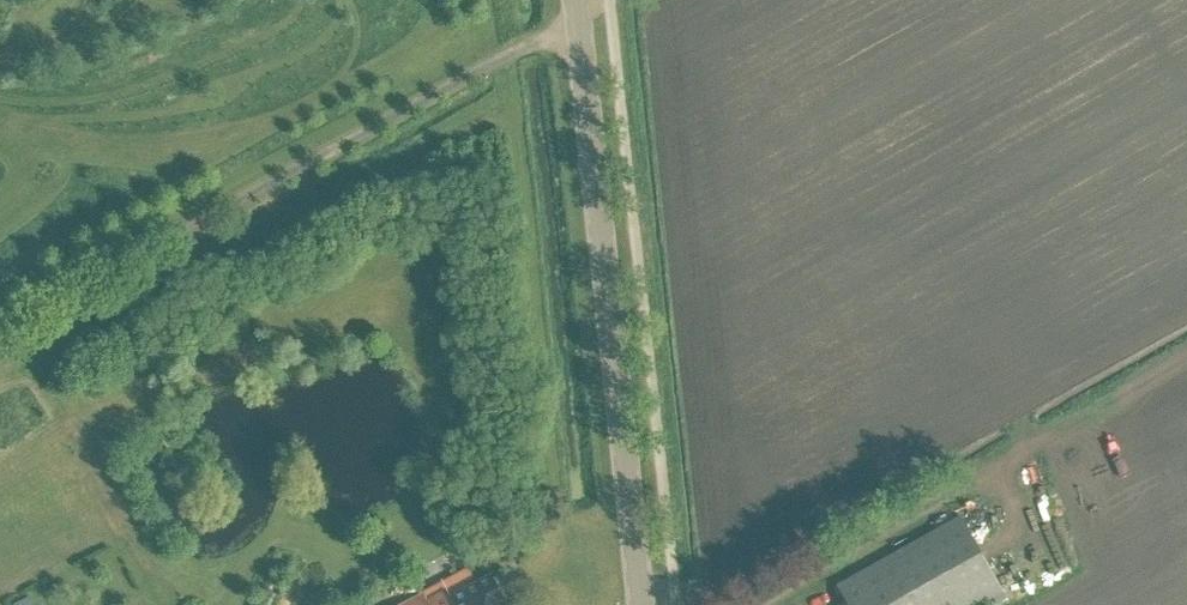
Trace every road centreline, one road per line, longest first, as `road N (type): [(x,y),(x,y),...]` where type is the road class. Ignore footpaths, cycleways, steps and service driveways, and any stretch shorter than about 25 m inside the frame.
road 1 (secondary): [(640,604),(573,0)]

